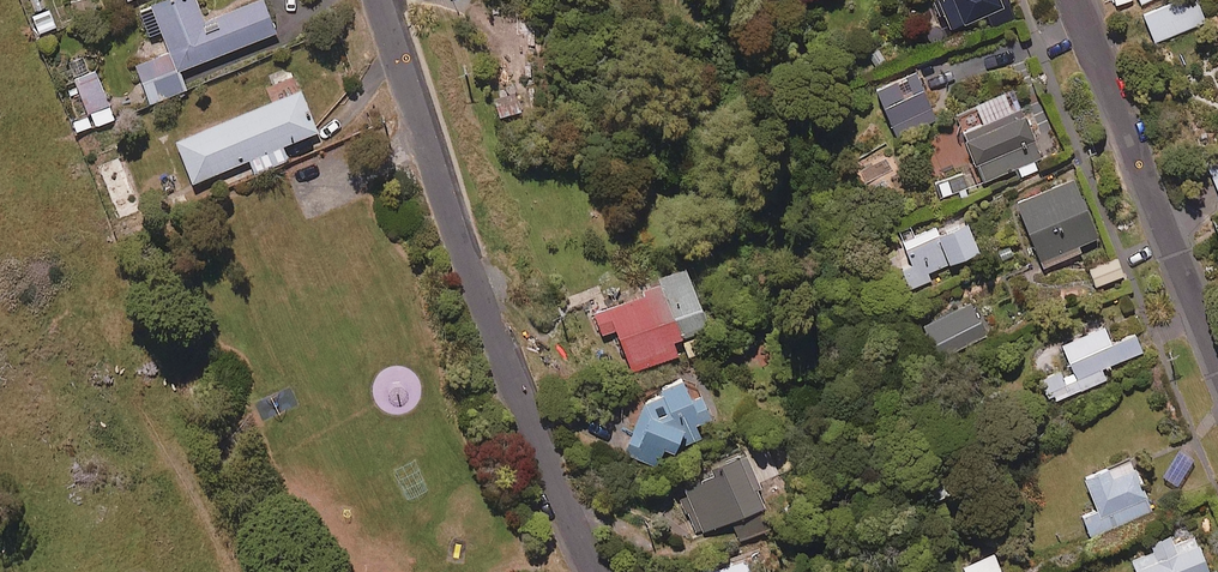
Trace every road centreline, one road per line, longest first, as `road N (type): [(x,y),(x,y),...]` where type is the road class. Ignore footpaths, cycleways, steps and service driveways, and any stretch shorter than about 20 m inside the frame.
road 1 (residential): [(378,0),(509,371),(596,571)]
road 2 (residential): [(1072,0),(1217,370)]

